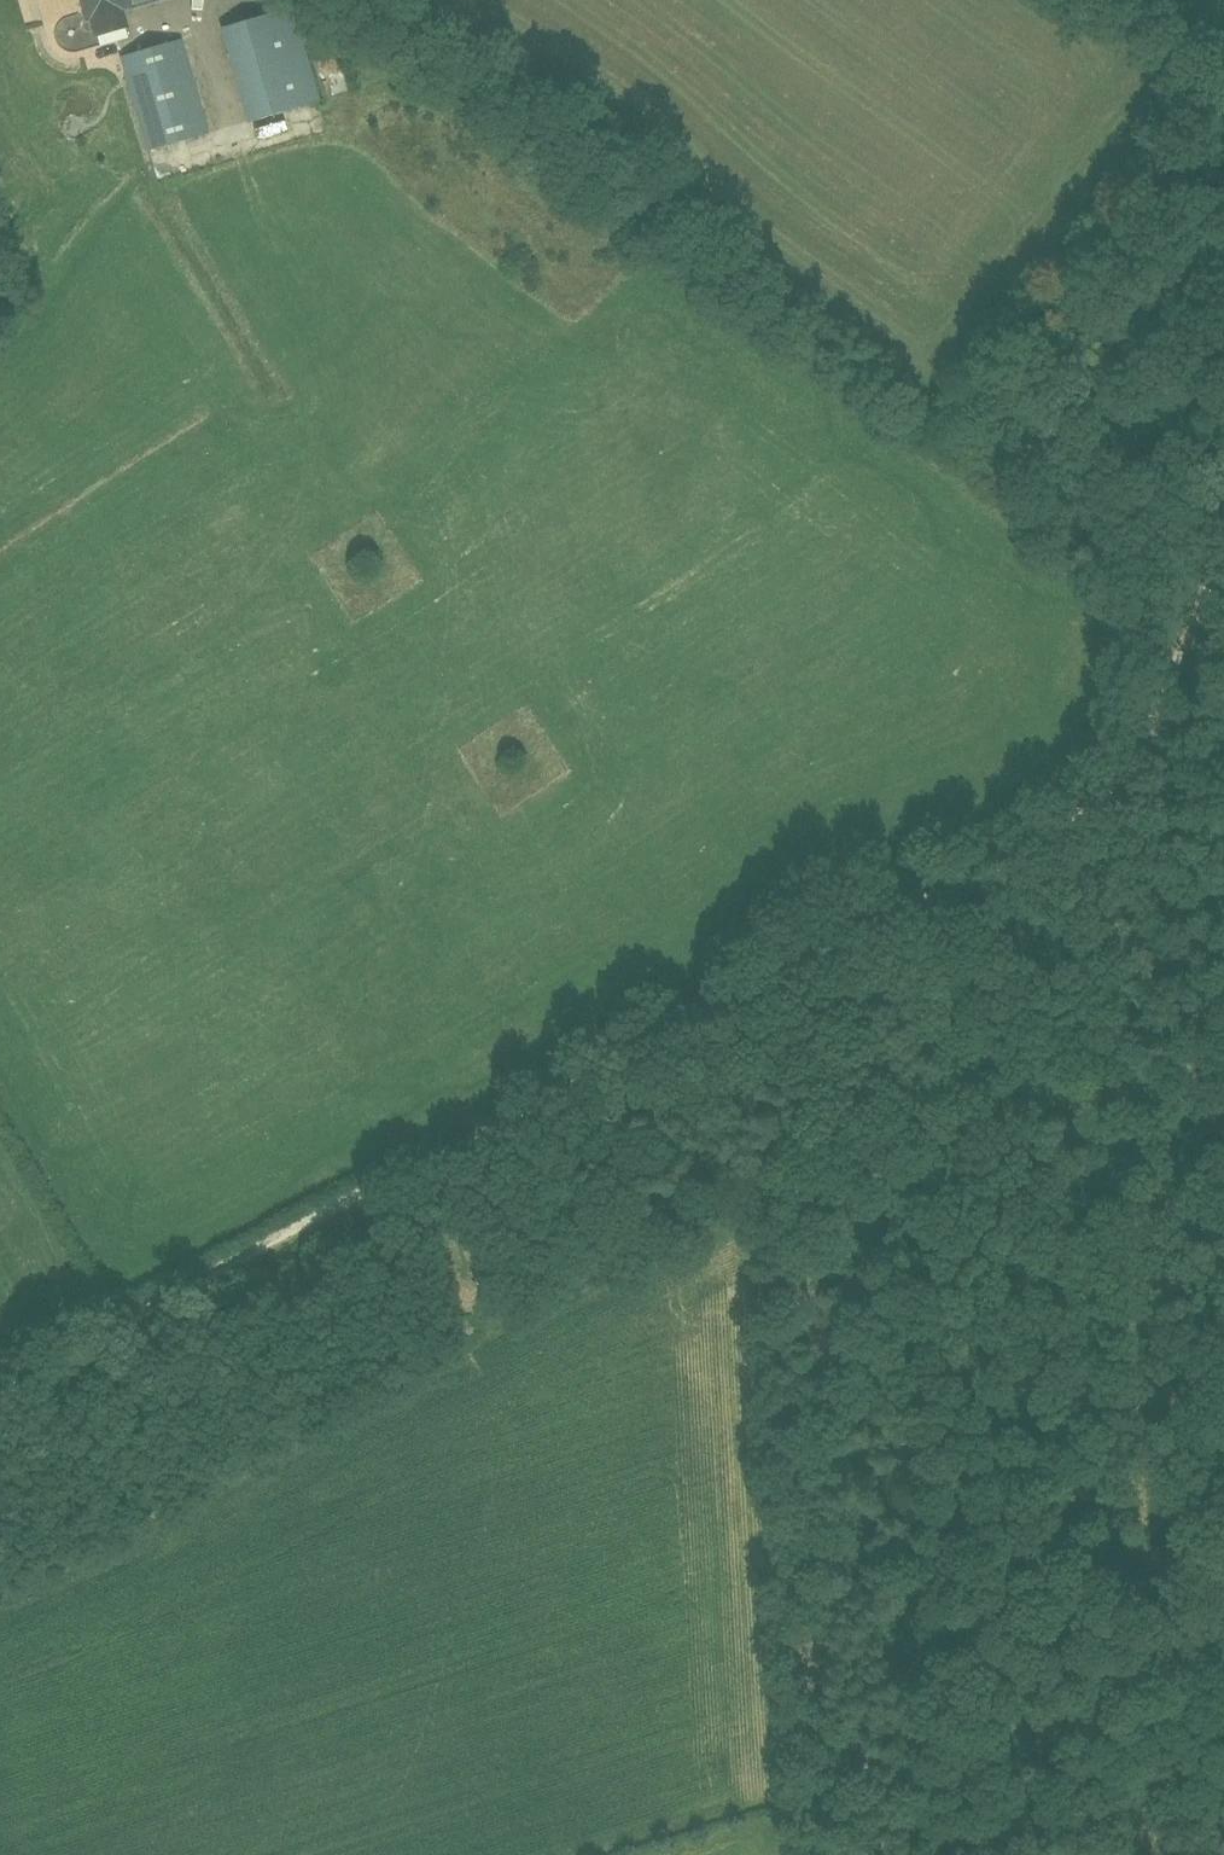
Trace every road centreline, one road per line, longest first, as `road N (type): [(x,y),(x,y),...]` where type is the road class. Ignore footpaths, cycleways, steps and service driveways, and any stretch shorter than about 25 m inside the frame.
road 1 (track): [(0,1397),(1065,826),(1122,764),(1223,551)]

